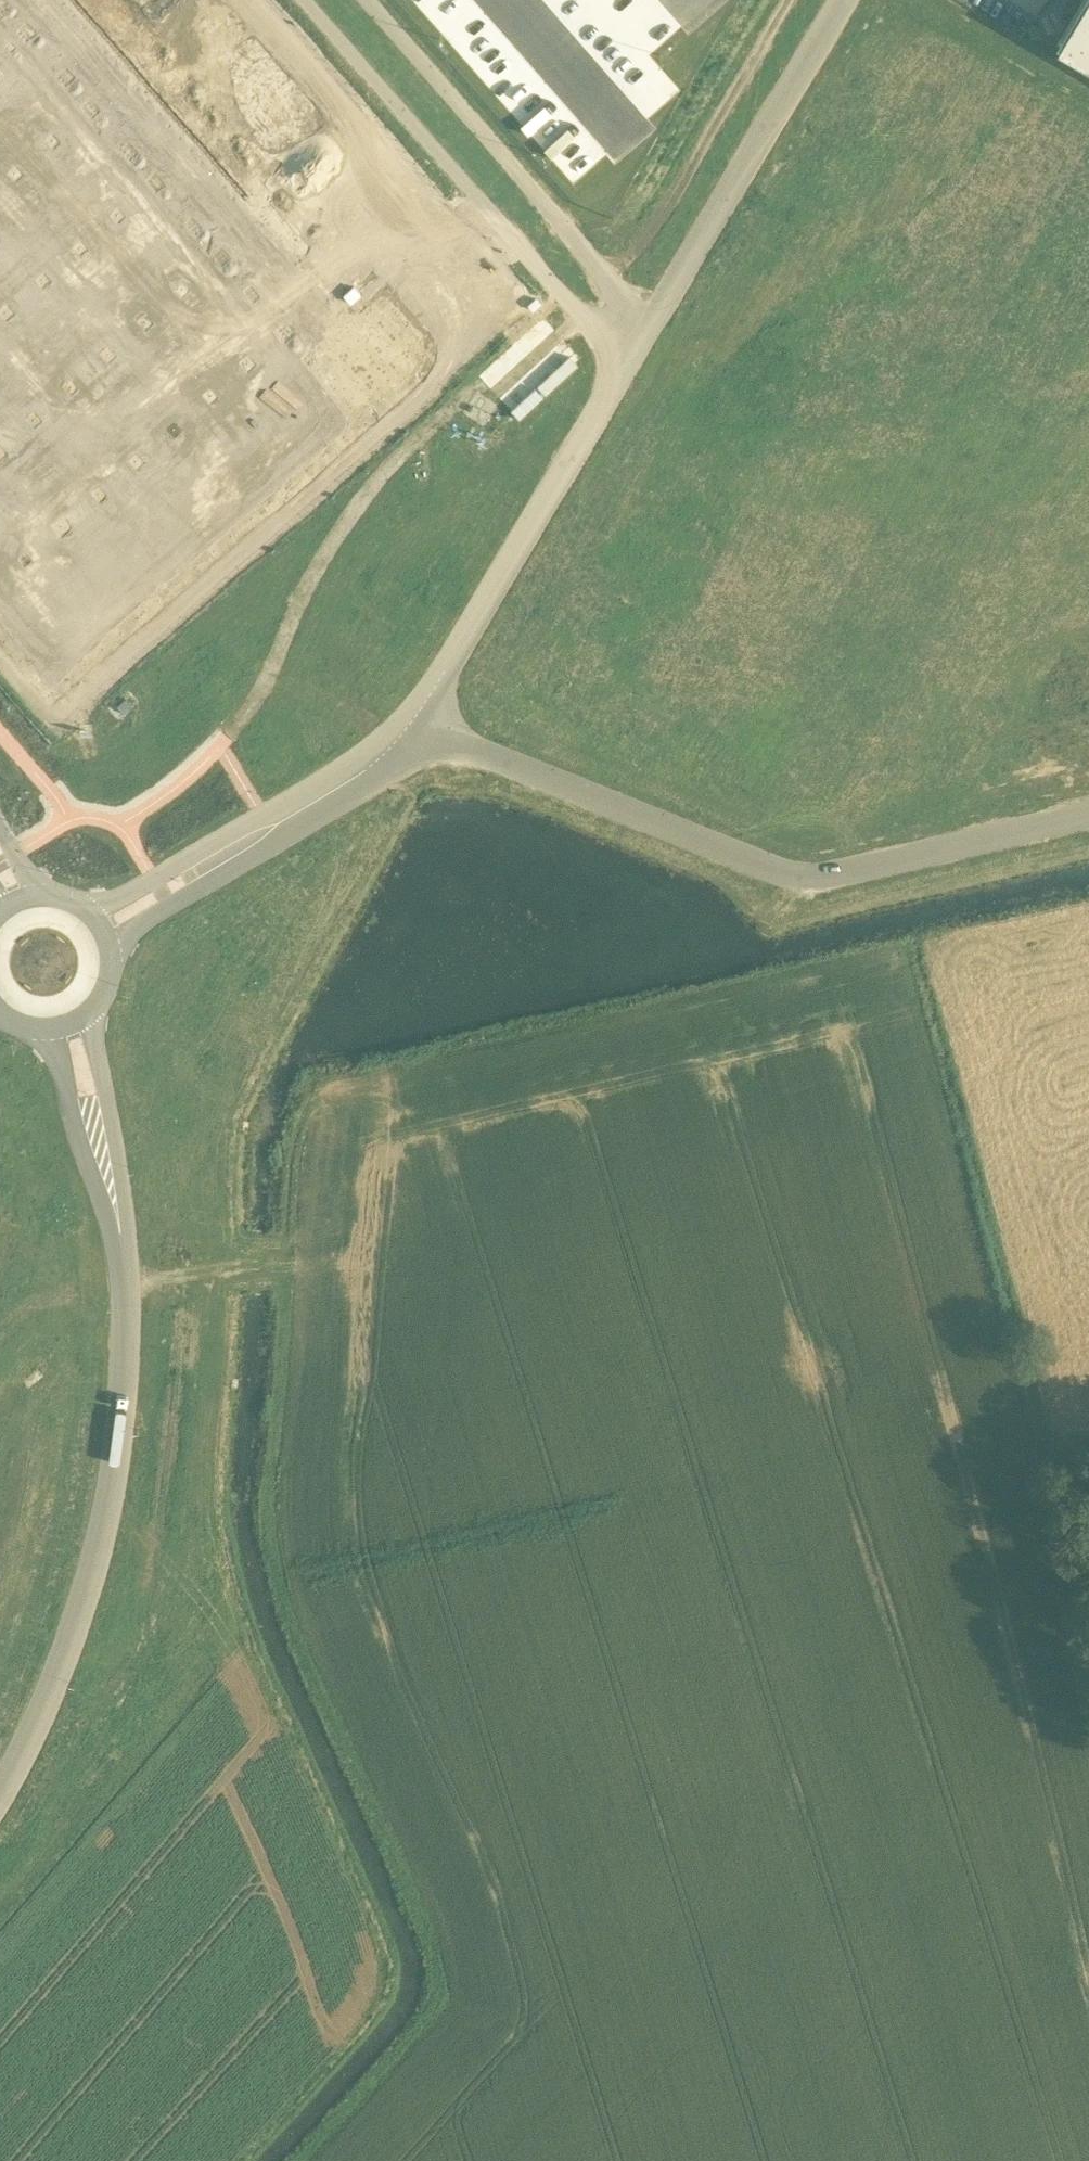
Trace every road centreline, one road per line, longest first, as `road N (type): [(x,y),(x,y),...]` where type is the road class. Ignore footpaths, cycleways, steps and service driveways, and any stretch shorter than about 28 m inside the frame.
road 1 (unclassified): [(1088,1928),(826,1020)]
road 2 (tertiary): [(0,1809),(88,1614),(128,1434),(130,1238),(117,1141),(85,1008)]
road 3 (tertiary): [(47,1026),(87,1190),(97,1372),(68,1553),(0,1741)]
road 4 (unclassified): [(1088,812),(809,875),(406,729)]
road 5 (unclassified): [(305,0),(628,365)]
road 6 (unclassified): [(406,729),(628,365)]
road 7 (unclassified): [(628,365),(844,0)]
road 8 (unclassified): [(729,2160),(1088,2073)]
road 9 (unclassified): [(217,861),(358,775),(406,729)]
road 10 (track): [(132,1282),(227,1261),(293,1258)]
road 11 (unclassified): [(105,953),(190,894),(217,861)]
road 12 (unclassified): [(217,861),(174,866),(88,917)]

